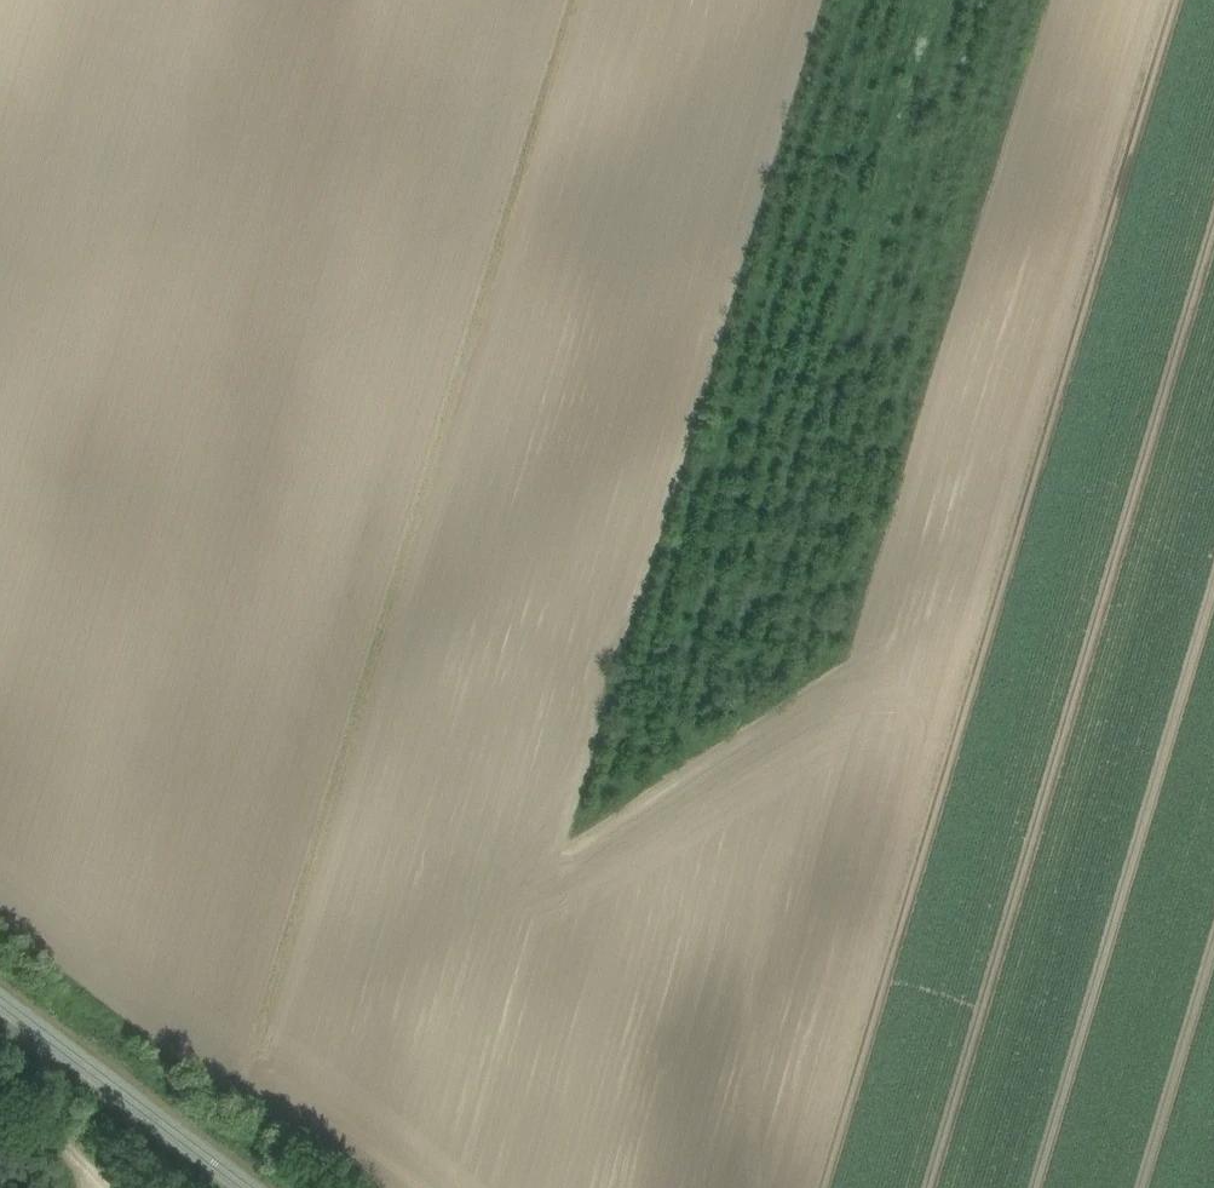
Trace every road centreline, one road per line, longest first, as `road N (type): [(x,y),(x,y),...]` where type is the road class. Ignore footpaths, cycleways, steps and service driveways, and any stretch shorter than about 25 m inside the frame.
road 1 (track): [(0,1097),(103,1187)]

